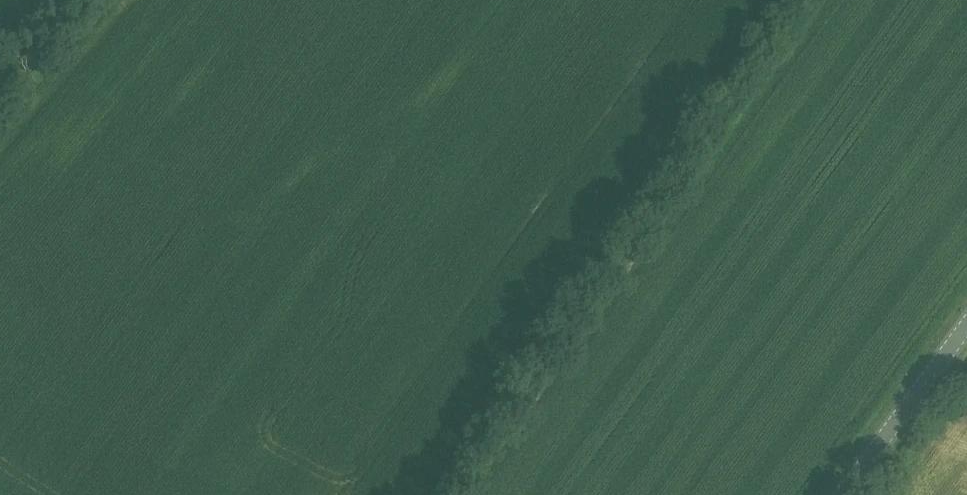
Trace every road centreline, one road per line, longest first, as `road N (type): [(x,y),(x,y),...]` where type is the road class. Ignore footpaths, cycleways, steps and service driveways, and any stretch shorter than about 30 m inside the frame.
road 1 (secondary): [(833,494),(966,316)]

